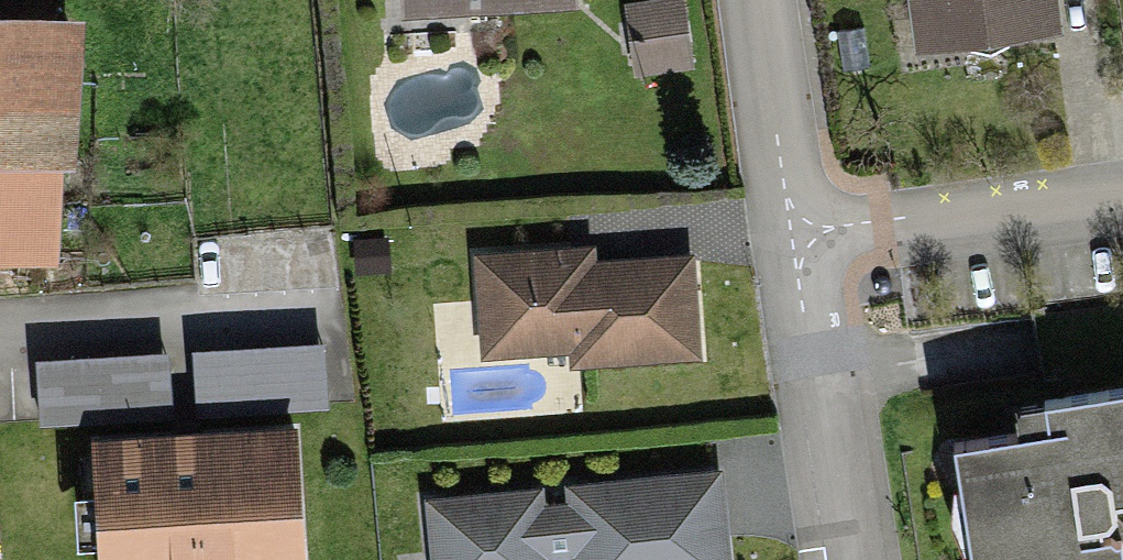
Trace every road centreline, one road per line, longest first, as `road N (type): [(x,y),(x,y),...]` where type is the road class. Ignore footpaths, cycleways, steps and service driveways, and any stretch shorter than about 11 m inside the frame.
road 1 (residential): [(1122,207),(787,250)]
road 2 (residential): [(787,250),(852,559)]
road 3 (residential): [(758,0),(787,250)]

